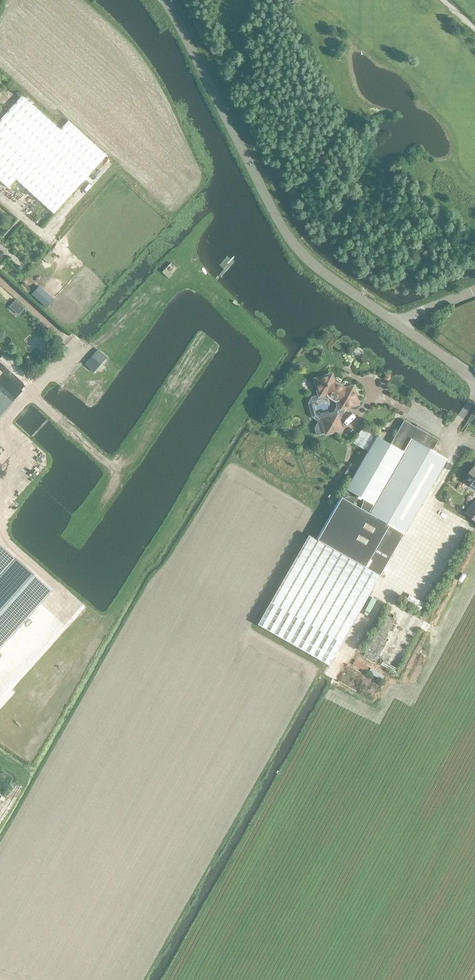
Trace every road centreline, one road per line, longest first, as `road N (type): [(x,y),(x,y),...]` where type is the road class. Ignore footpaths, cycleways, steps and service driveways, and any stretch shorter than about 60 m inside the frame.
road 1 (unclassified): [(397,322),(317,266),(279,214),(170,0)]

